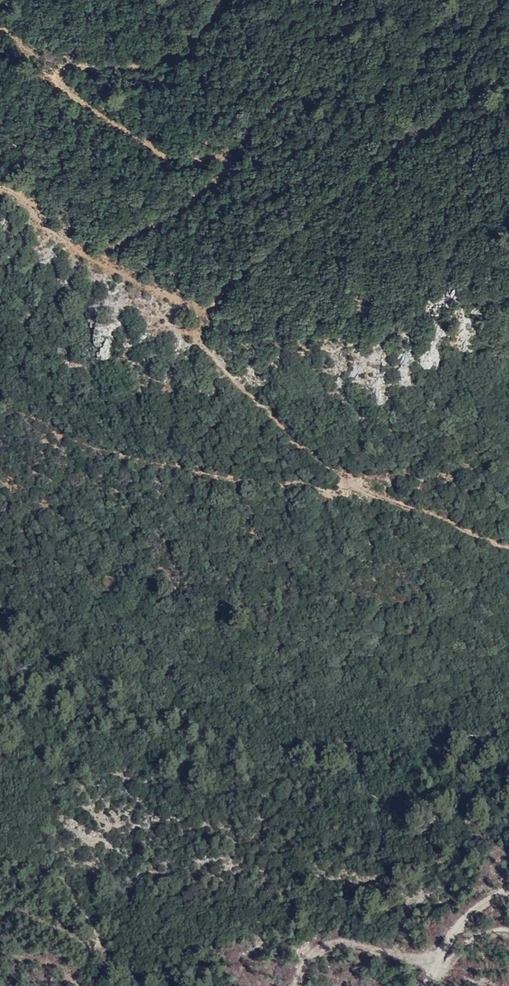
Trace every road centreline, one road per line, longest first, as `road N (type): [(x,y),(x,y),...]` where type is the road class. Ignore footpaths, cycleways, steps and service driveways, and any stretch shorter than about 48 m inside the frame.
road 1 (track): [(508,552),(372,494),(298,444),(204,344),(206,311),(294,235),(508,76)]
road 2 (track): [(0,182),(81,246),(206,311)]
road 3 (track): [(423,985),(457,927),(508,893)]

